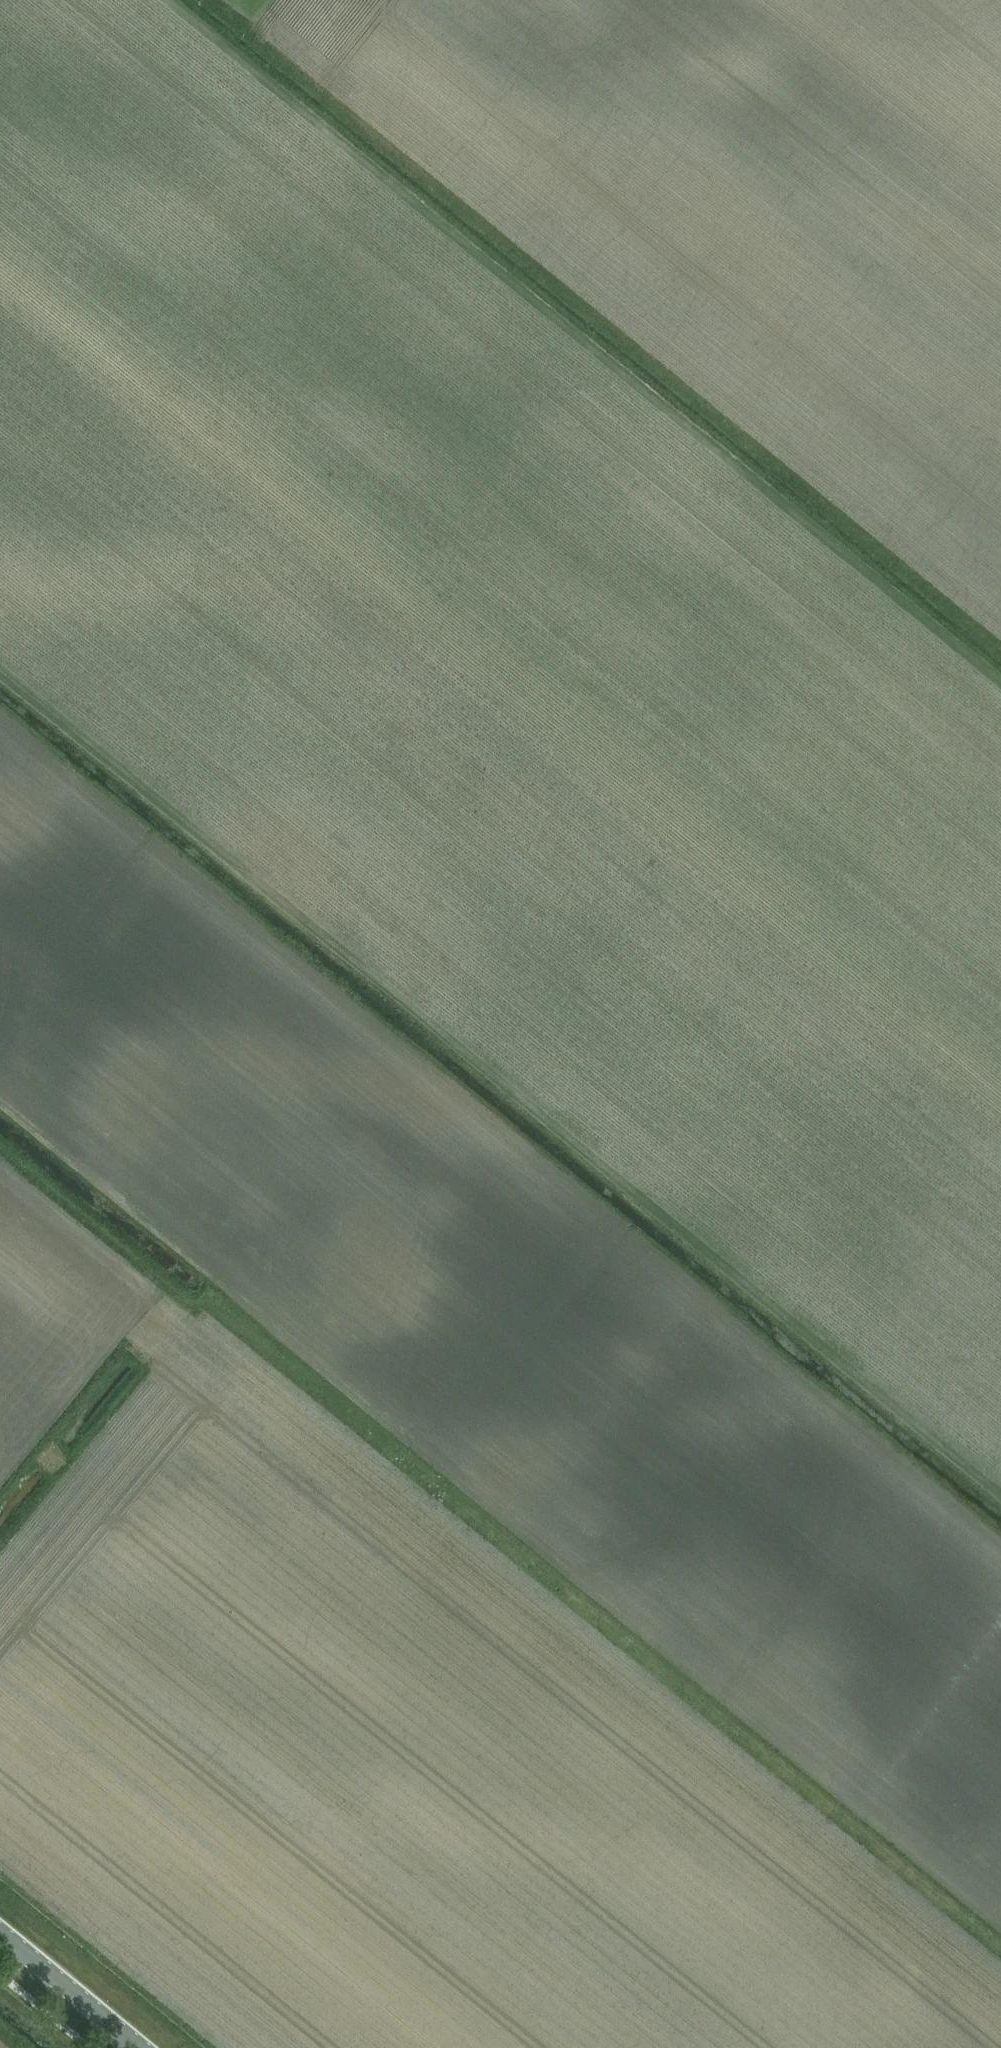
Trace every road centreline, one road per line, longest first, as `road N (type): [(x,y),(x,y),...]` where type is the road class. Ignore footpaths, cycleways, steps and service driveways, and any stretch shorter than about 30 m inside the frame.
road 1 (tertiary): [(135,2047),(0,1939)]

